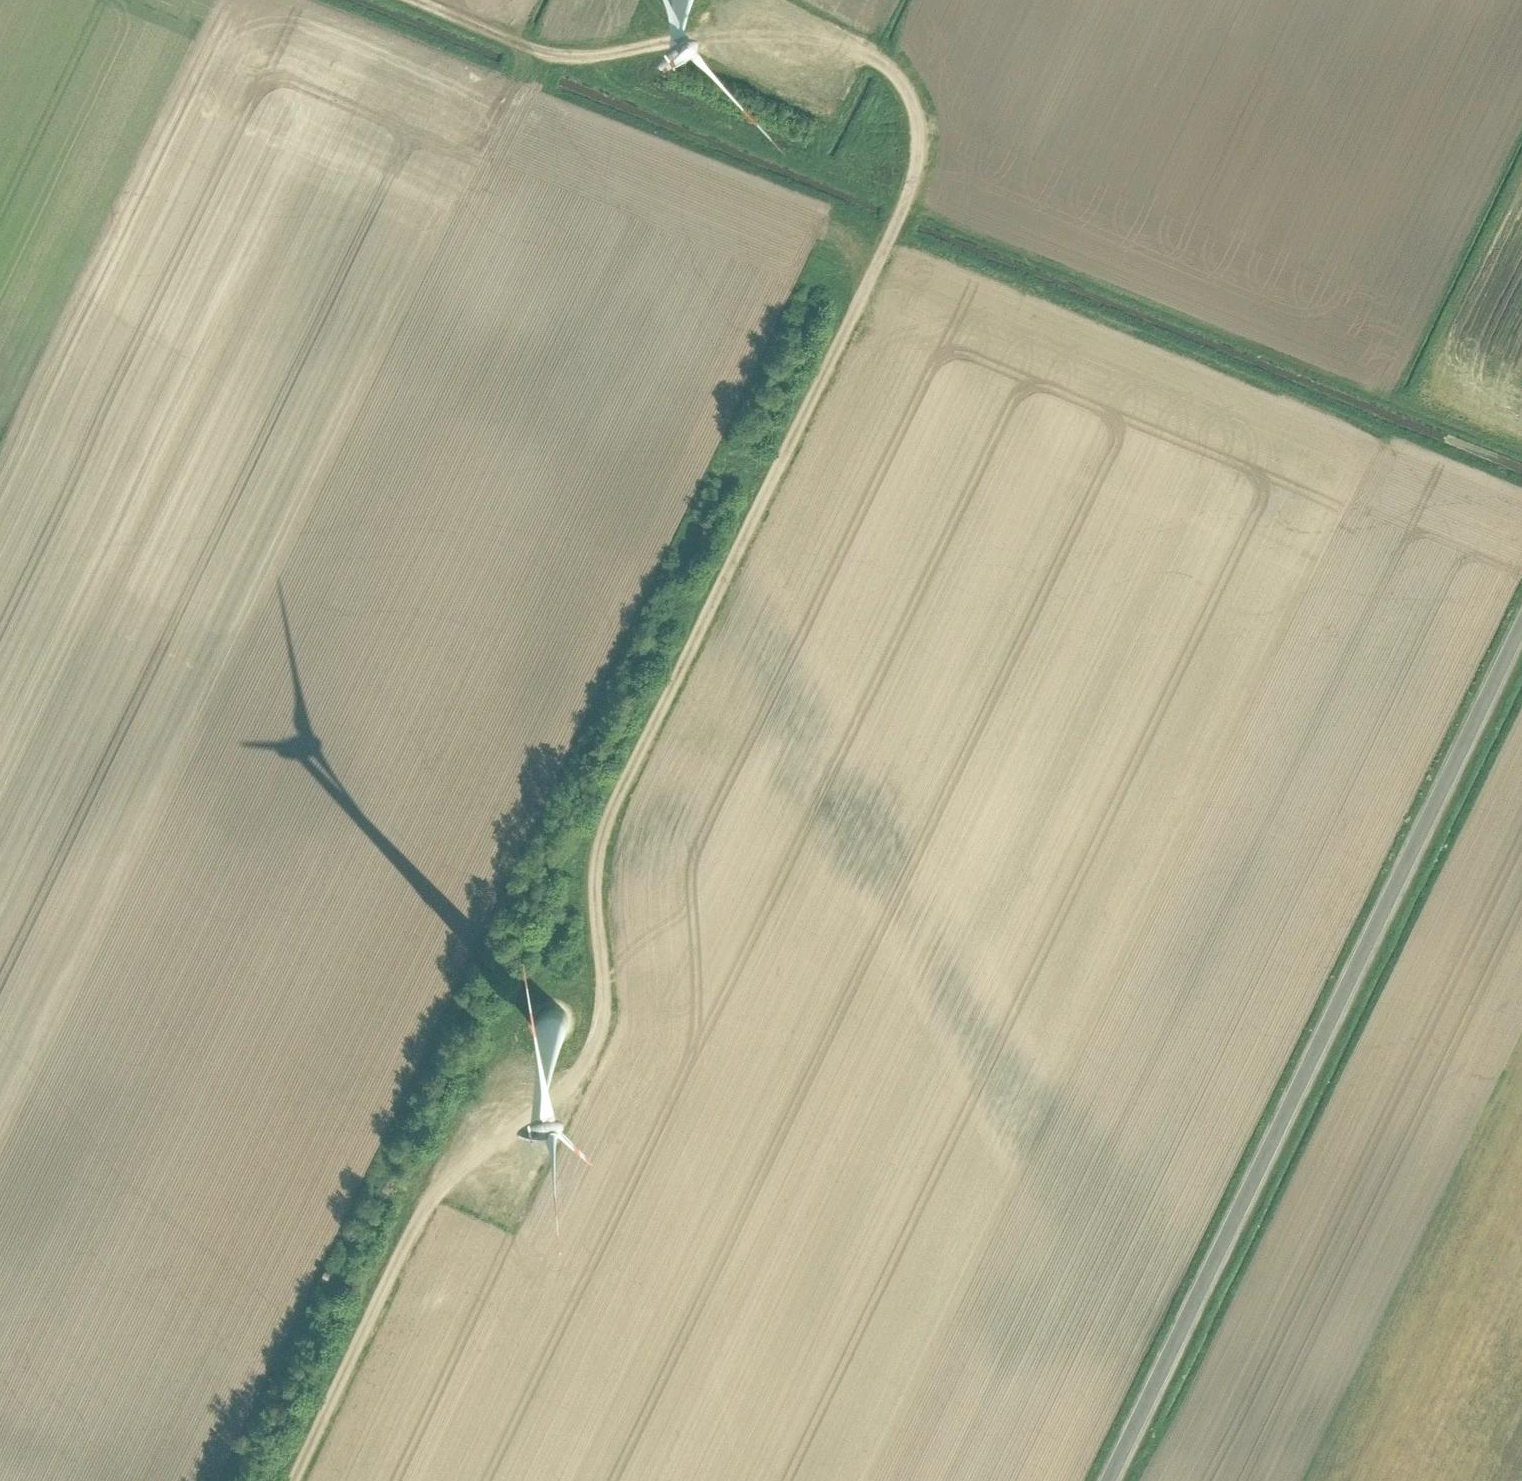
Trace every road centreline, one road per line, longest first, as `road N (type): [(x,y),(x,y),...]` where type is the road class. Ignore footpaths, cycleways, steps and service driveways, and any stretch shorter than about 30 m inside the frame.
road 1 (track): [(298,1480),(476,1107),(557,1093),(600,1039),(595,855),(914,182),(925,137),(890,63),(839,40),(703,37),(597,54),(511,41),(420,0)]
road 2 (tertiary): [(1521,639),(1112,1480)]

